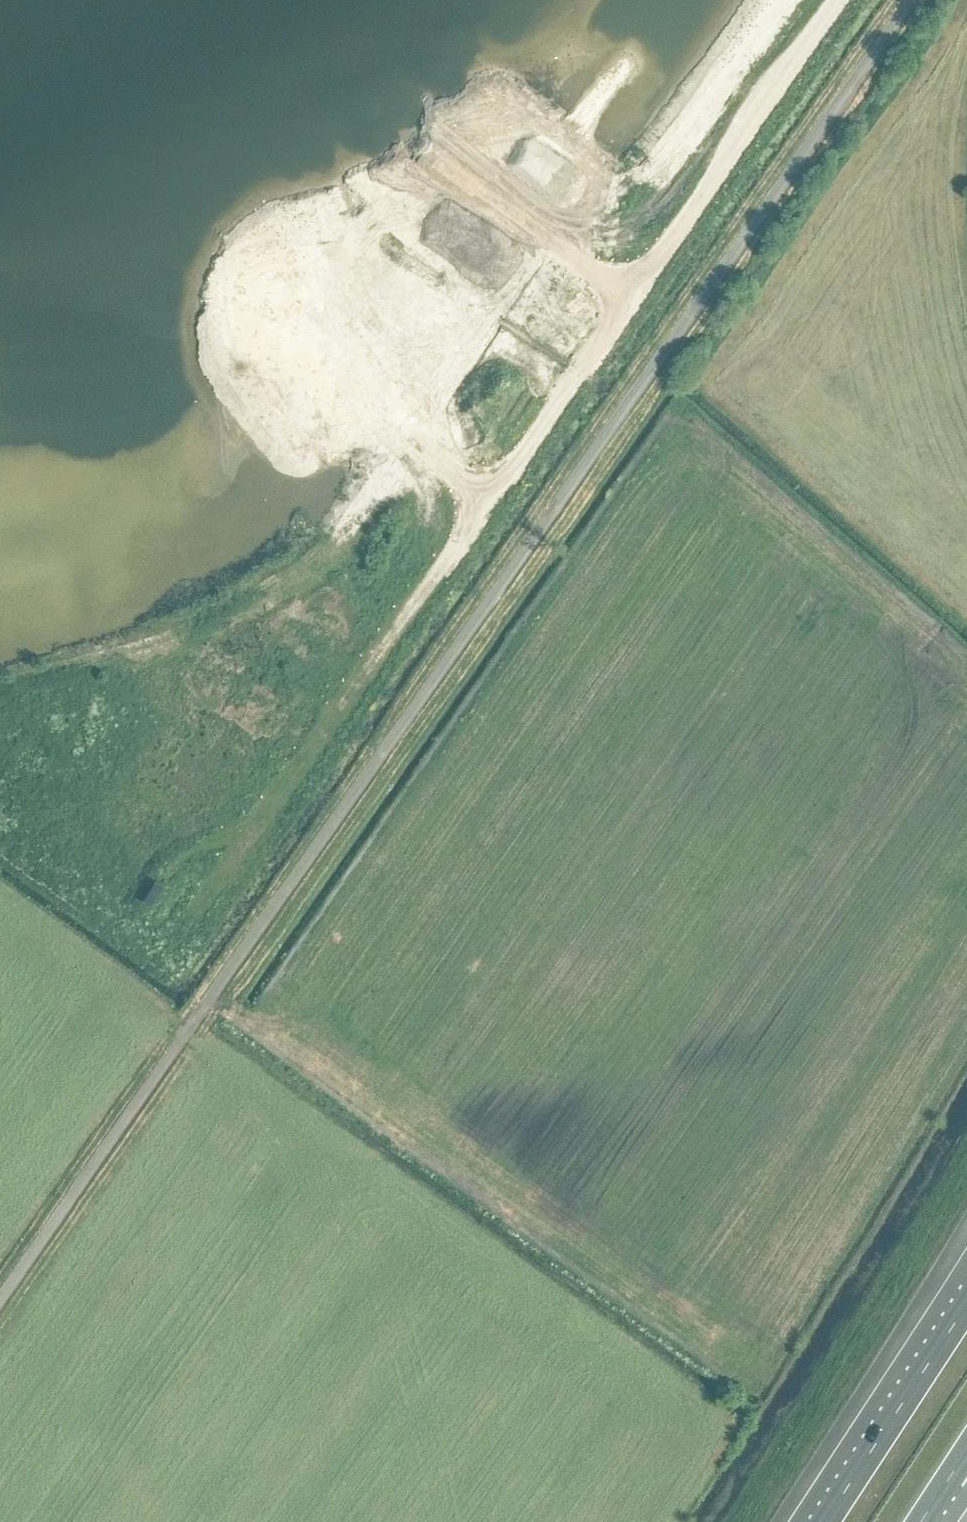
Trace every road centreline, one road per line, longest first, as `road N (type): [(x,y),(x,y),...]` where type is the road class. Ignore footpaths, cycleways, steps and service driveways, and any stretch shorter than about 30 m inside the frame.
road 1 (unclassified): [(909,0),(0,1297)]
road 2 (track): [(835,0),(298,757)]
road 3 (motorway): [(966,1303),(824,1521)]

